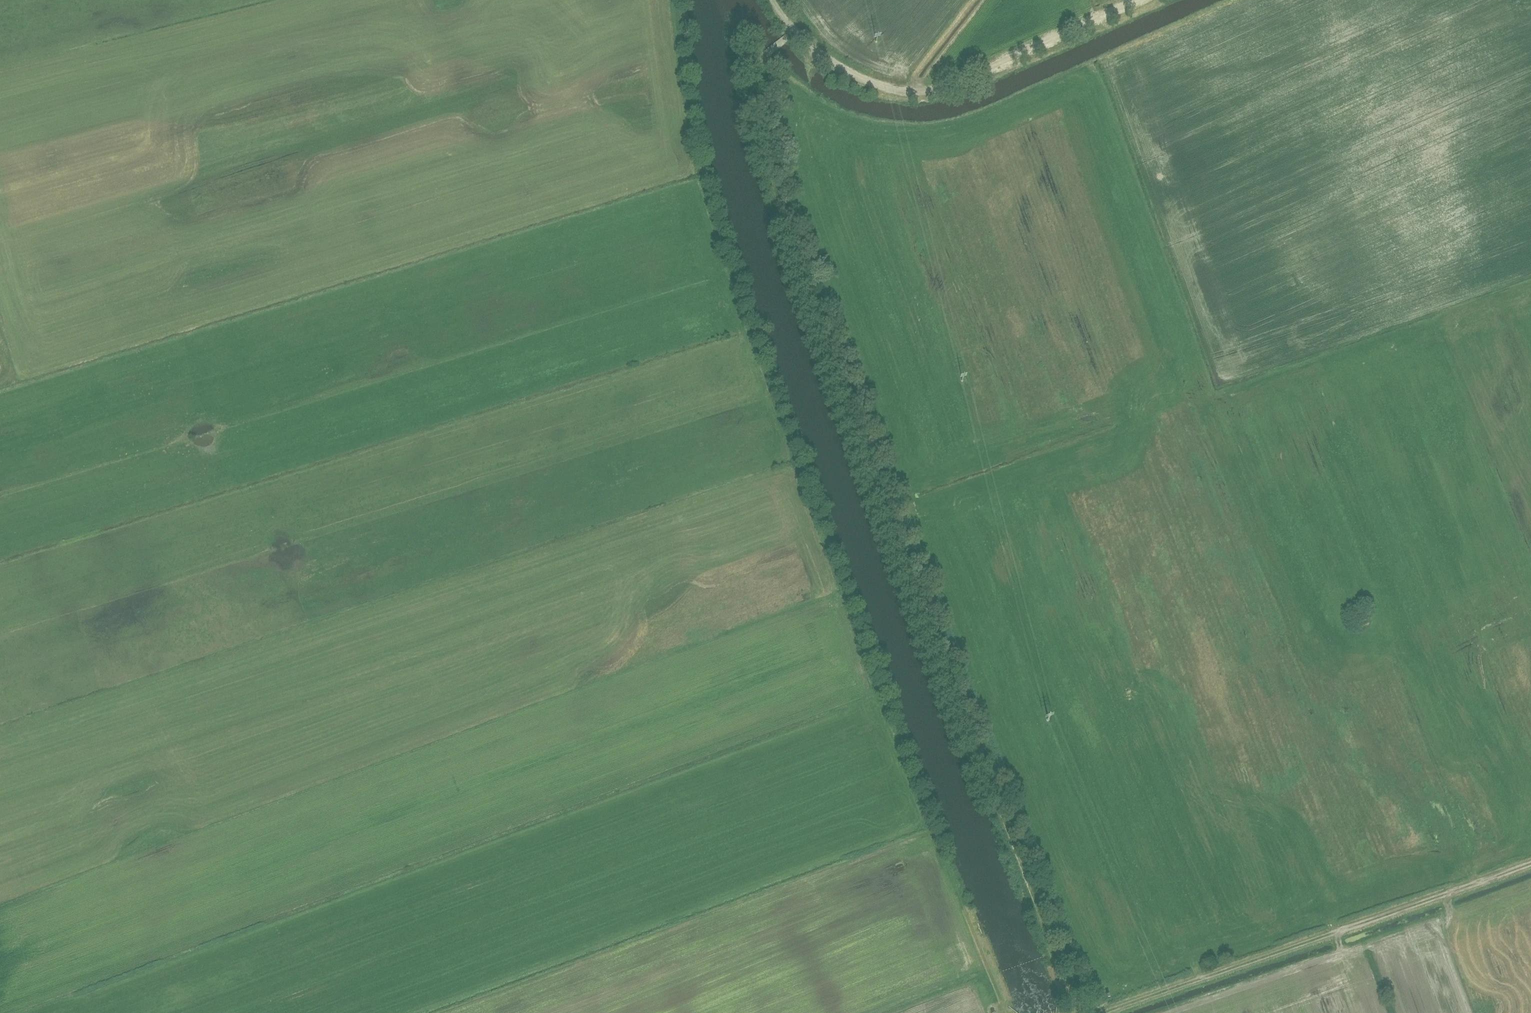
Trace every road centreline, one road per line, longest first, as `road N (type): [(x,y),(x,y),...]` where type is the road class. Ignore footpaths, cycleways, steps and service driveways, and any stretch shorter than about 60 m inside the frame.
road 1 (track): [(1078,1012),(767,168),(758,68),(765,54),(809,24)]
road 2 (track): [(1104,1012),(1530,861)]
road 3 (track): [(774,0),(827,60),(915,91),(958,82),(1138,0)]

